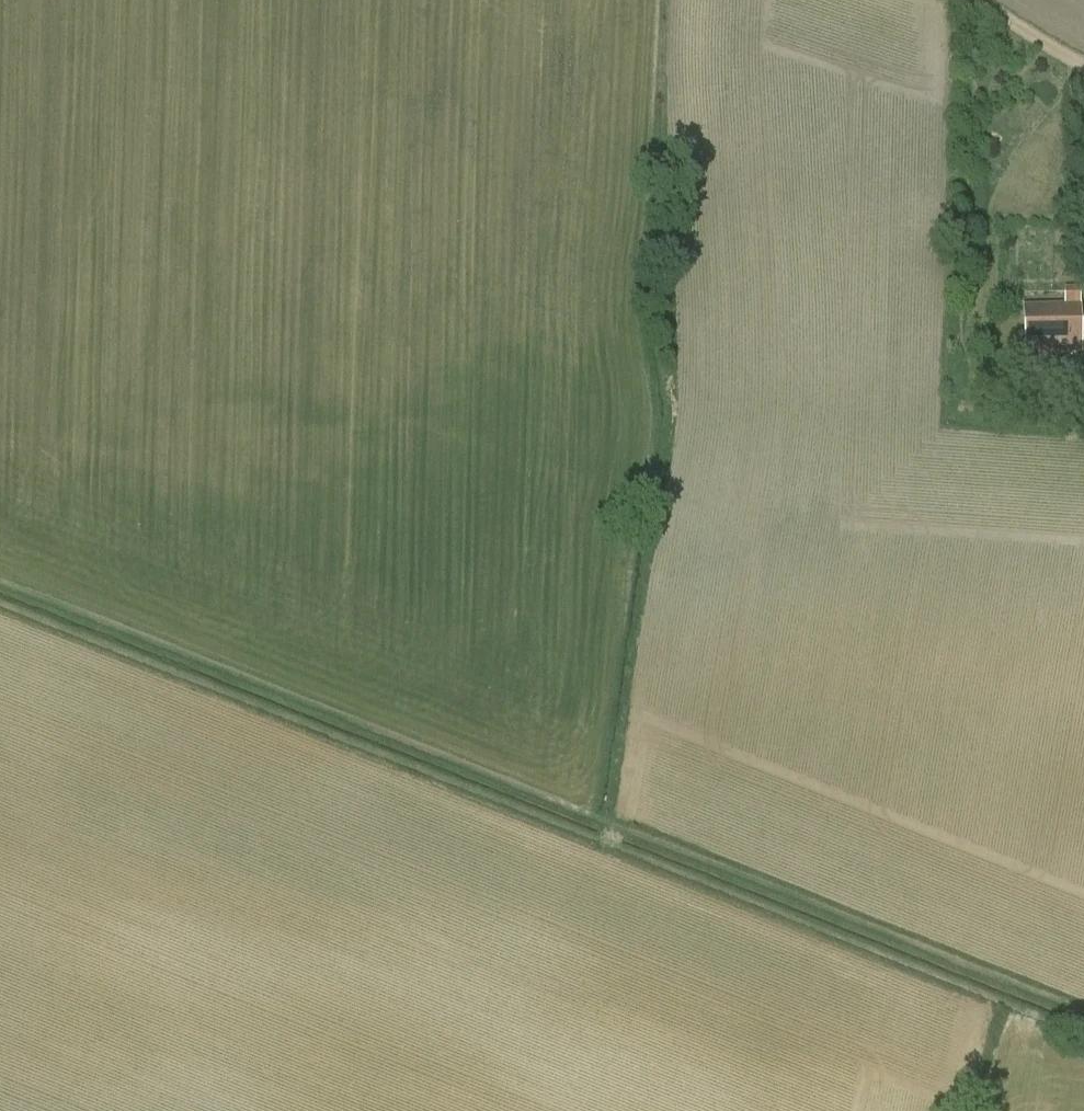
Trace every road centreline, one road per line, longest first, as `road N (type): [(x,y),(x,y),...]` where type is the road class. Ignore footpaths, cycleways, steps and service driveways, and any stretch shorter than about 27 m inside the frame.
road 1 (track): [(1083,66),(978,0)]

